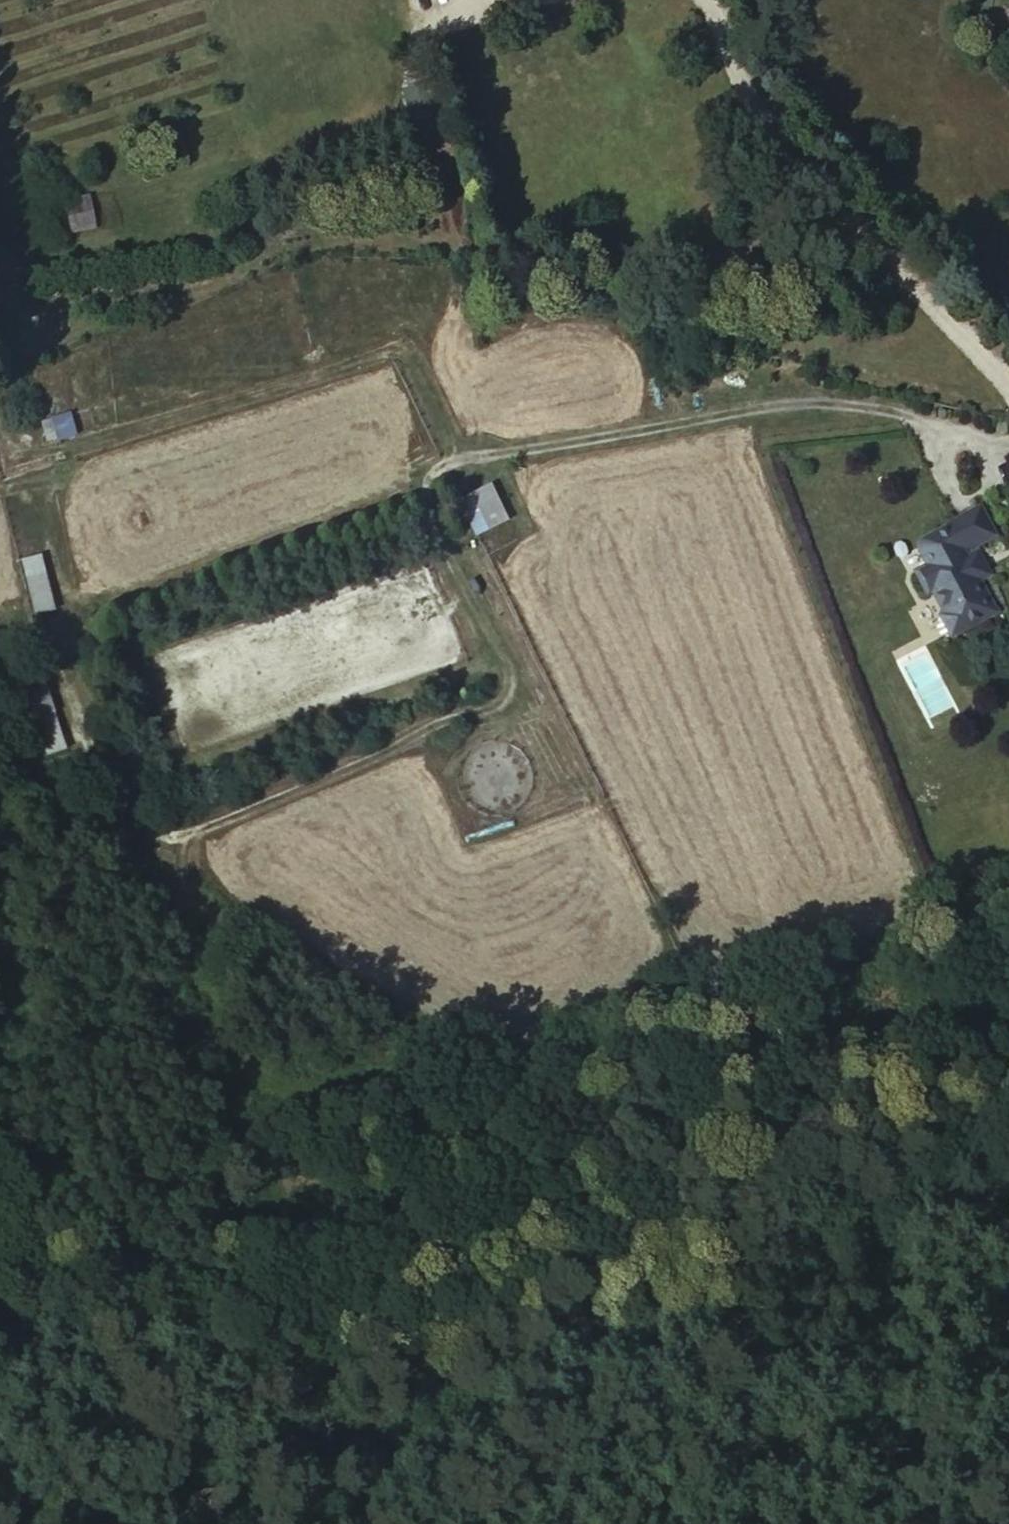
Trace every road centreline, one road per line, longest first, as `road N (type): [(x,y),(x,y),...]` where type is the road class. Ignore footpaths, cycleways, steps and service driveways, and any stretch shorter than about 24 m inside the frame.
road 1 (track): [(927,425),(791,405),(451,458),(418,372),(388,351),(101,434)]

